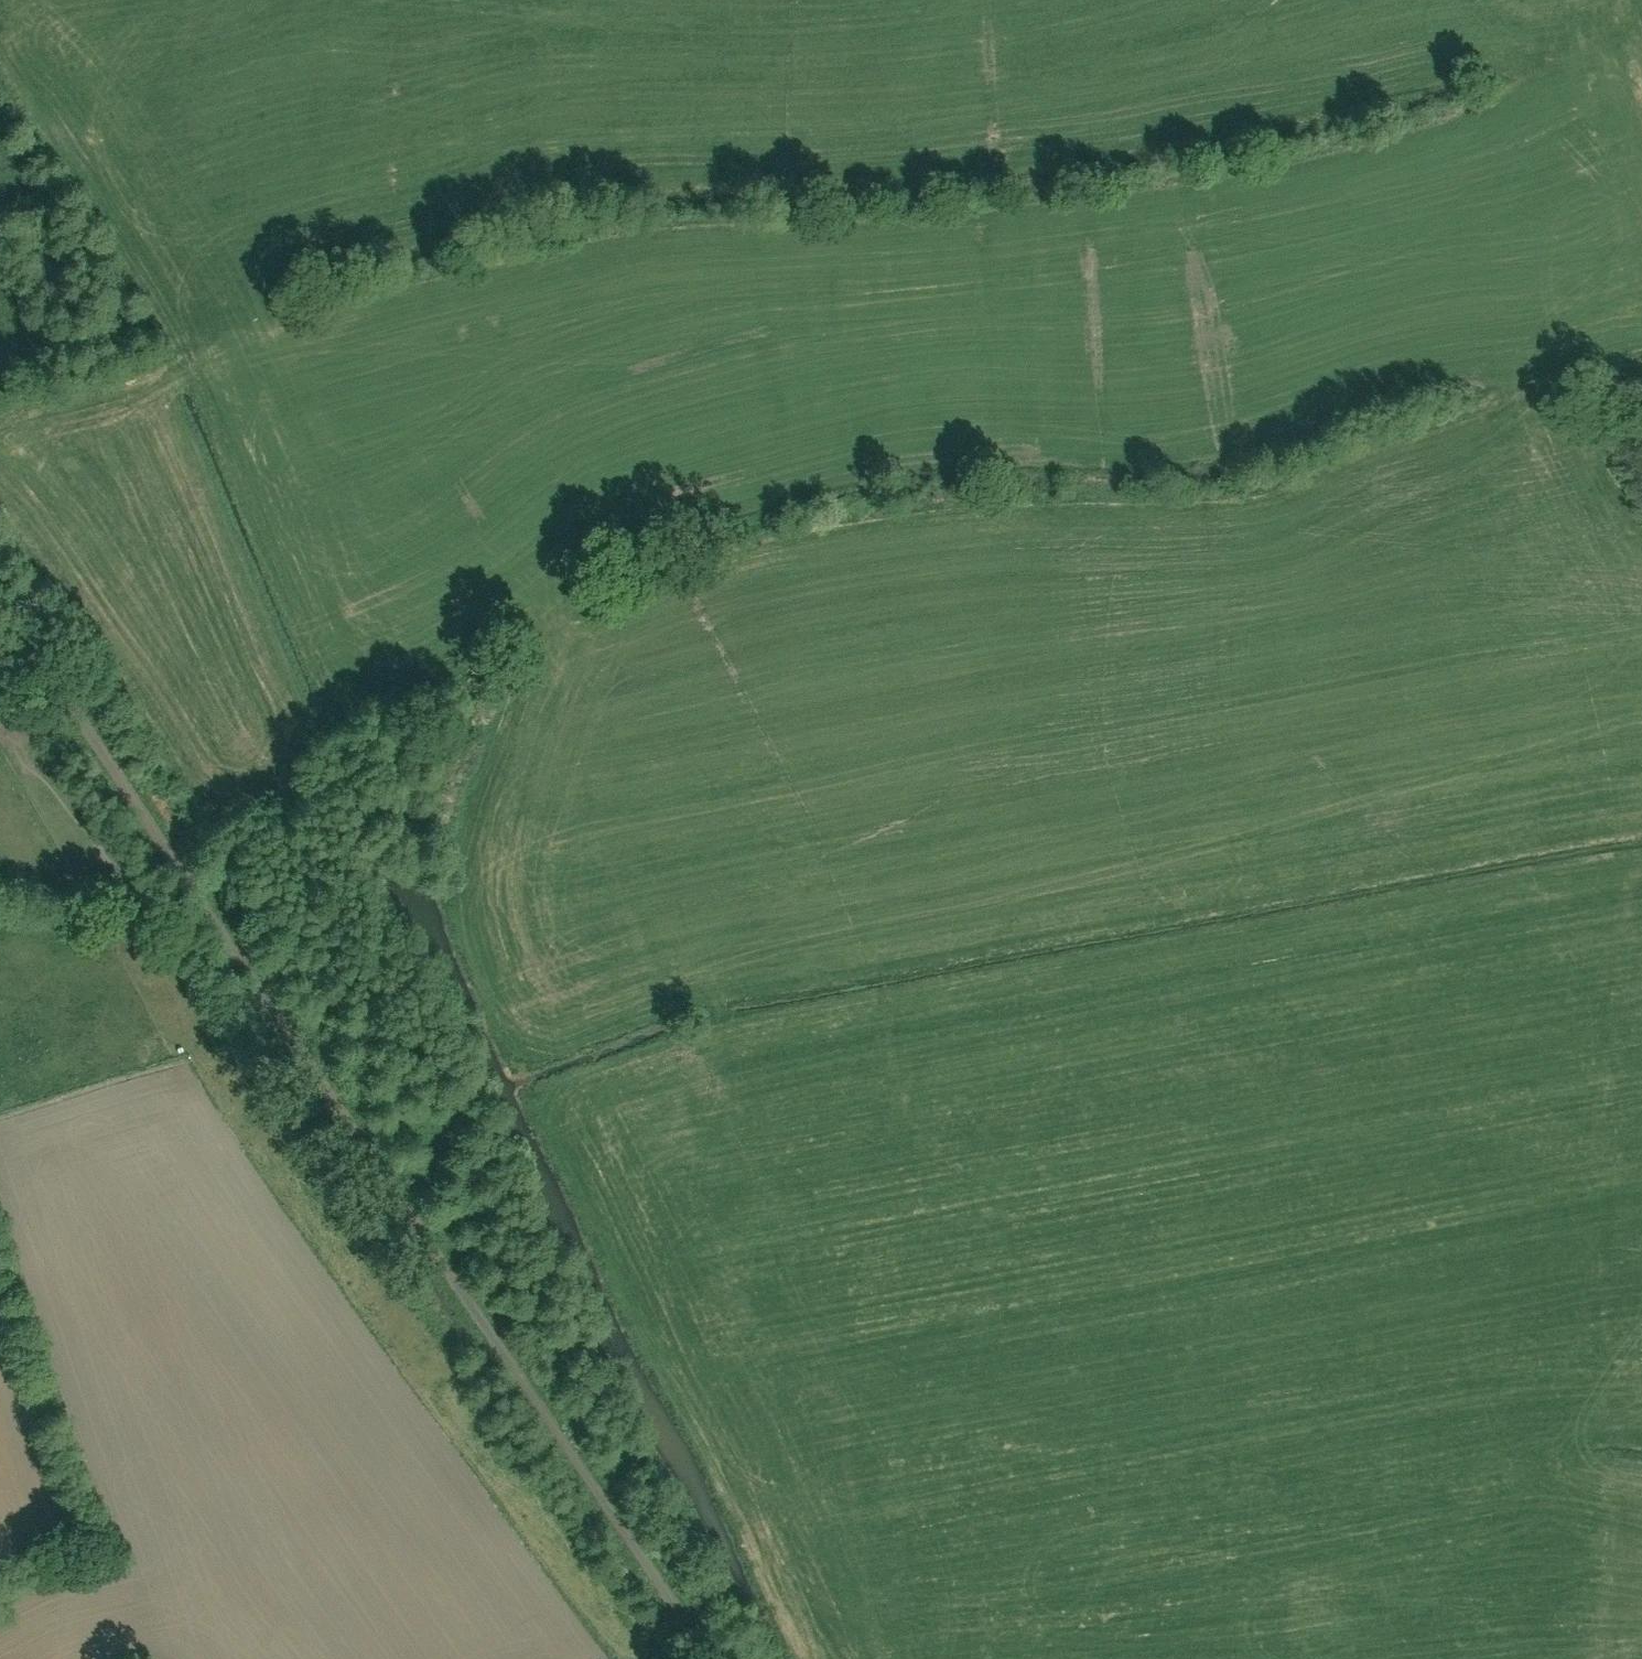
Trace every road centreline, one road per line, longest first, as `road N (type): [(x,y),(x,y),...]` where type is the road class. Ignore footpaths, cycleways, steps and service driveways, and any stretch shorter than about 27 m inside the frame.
road 1 (residential): [(0,603),(149,845),(592,1478)]

